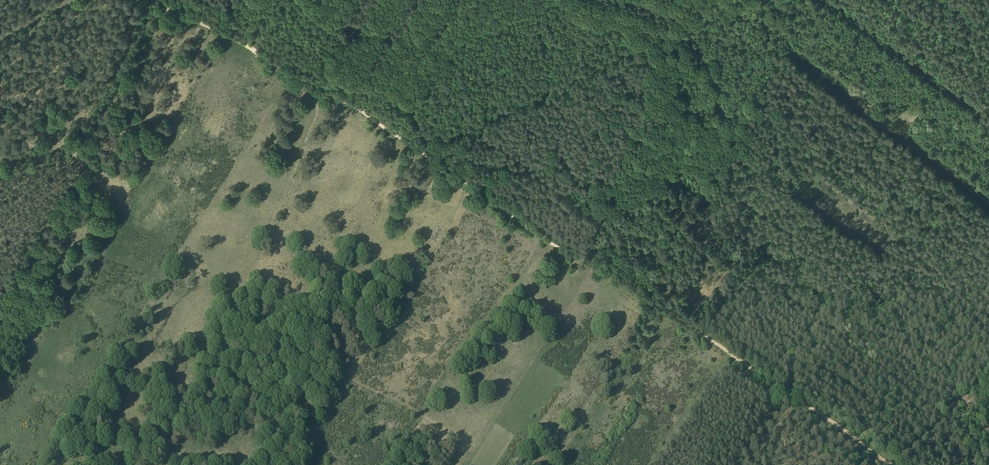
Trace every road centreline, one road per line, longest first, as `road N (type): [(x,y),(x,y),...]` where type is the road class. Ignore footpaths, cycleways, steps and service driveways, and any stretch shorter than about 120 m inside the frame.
road 1 (track): [(891,464),(358,109),(163,0)]
road 2 (track): [(170,5),(74,154),(0,173)]
road 3 (track): [(74,154),(76,171),(49,204),(45,225),(58,286),(77,301)]
road 4 (track): [(899,464),(988,380)]

